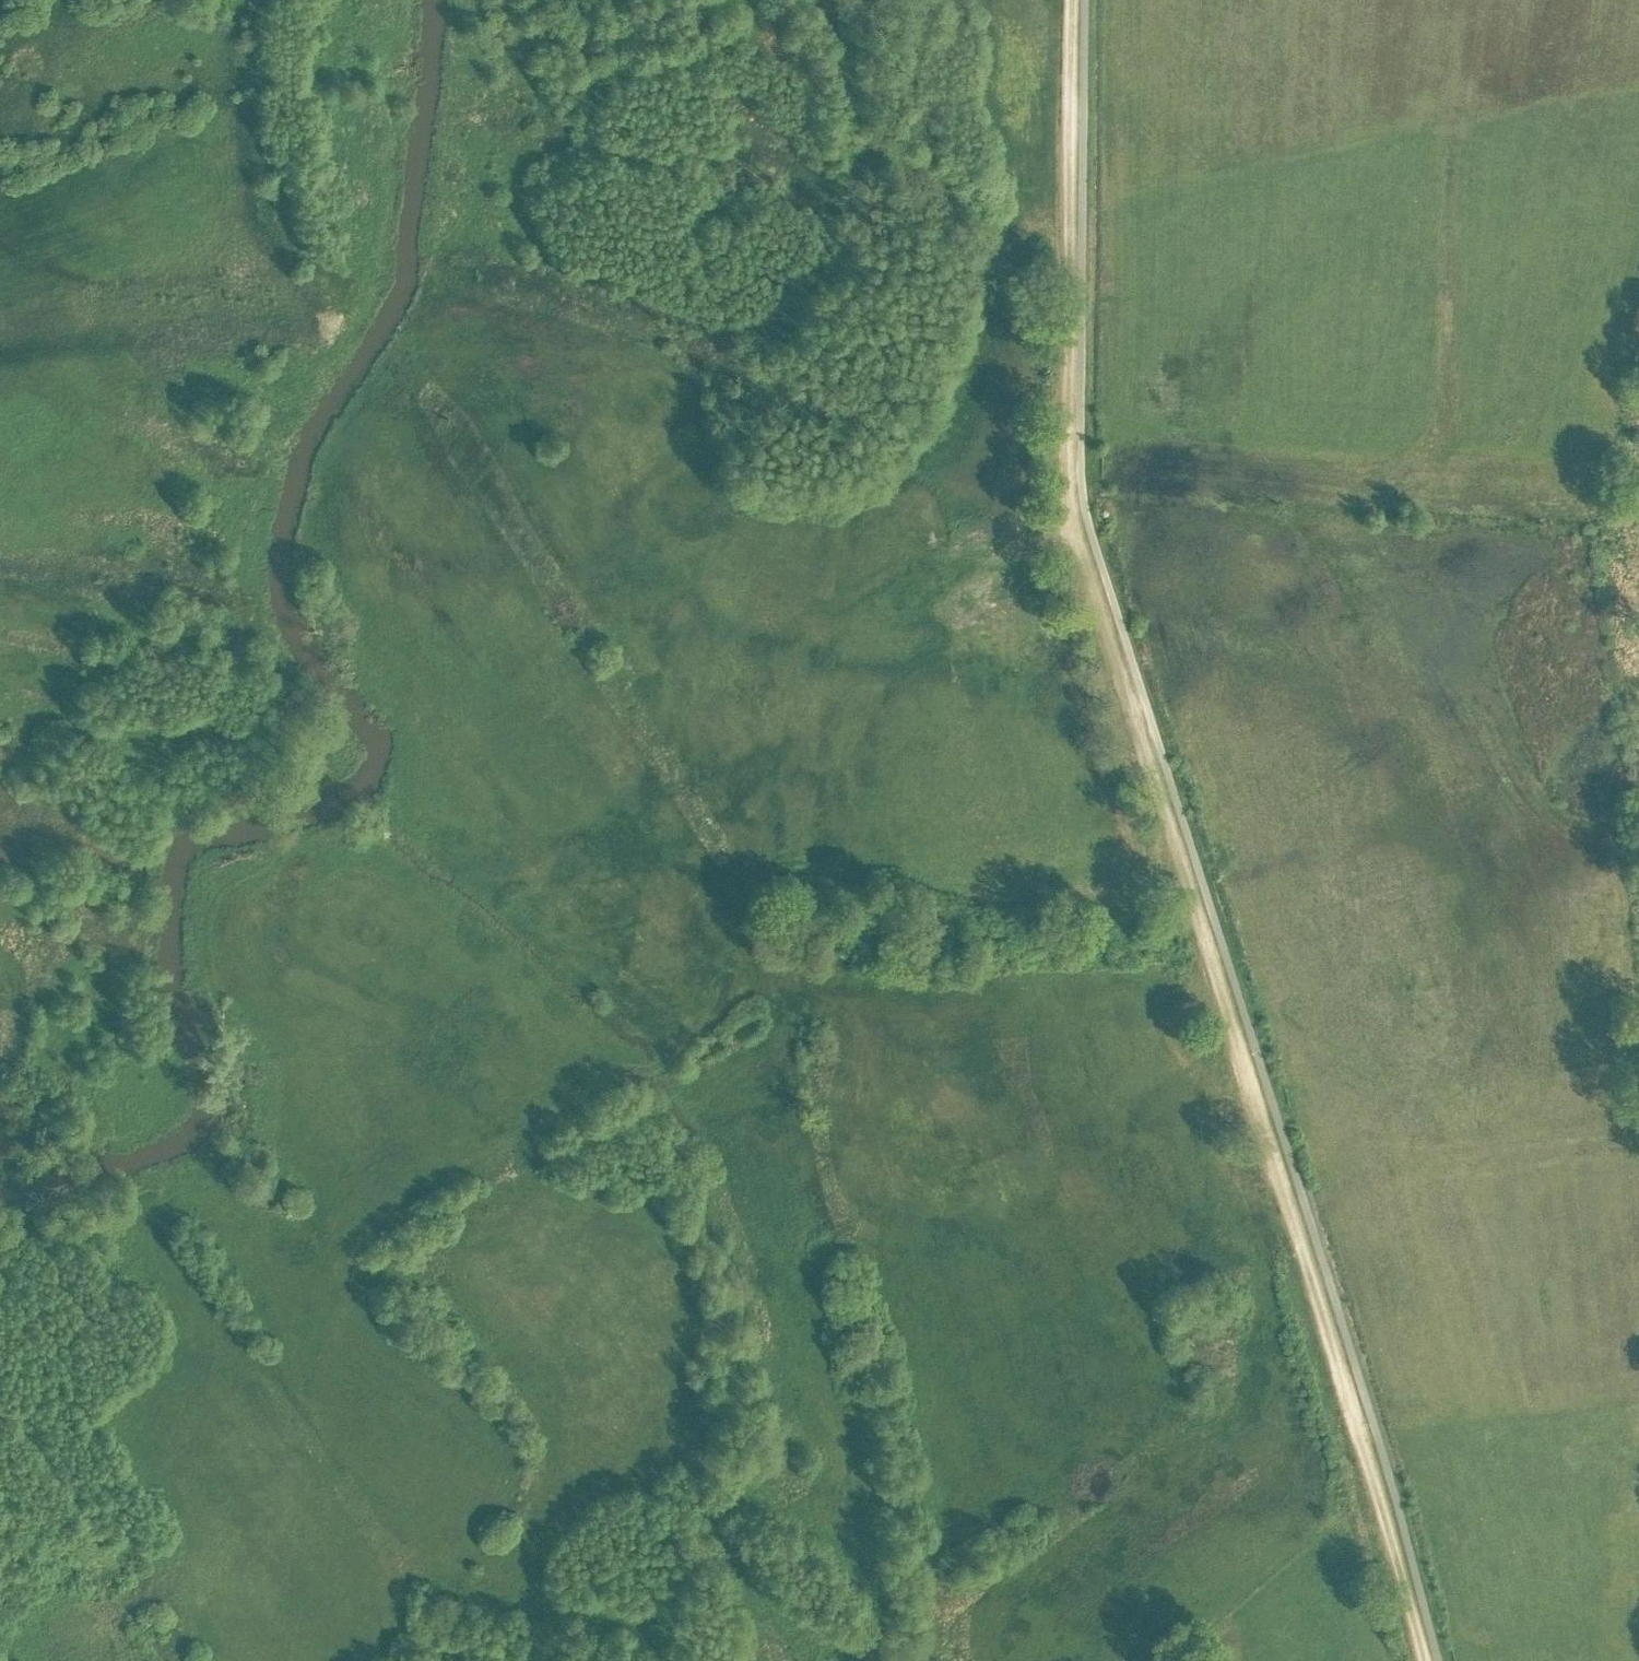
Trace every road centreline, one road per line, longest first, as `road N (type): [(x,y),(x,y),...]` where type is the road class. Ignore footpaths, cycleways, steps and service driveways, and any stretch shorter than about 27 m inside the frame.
road 1 (track): [(1422,1660),(1337,1353),(1077,539),(1066,371),(1070,0)]

